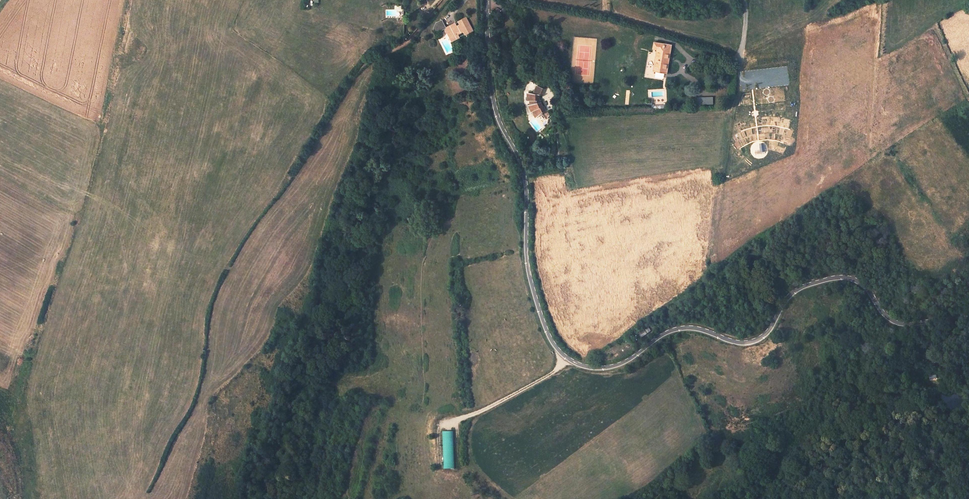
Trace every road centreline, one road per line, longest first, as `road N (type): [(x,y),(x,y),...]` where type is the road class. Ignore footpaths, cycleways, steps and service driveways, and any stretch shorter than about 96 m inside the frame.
road 1 (unclassified): [(968,313),(904,324),(885,315),(863,284),(840,277),(797,289),(752,342),(689,328),(616,366),(566,359),(549,340),(525,266),(522,173),(491,98),(485,0)]
road 2 (track): [(125,0),(83,199),(12,421)]
road 3 (track): [(577,365),(472,424),(470,461),(505,498)]

